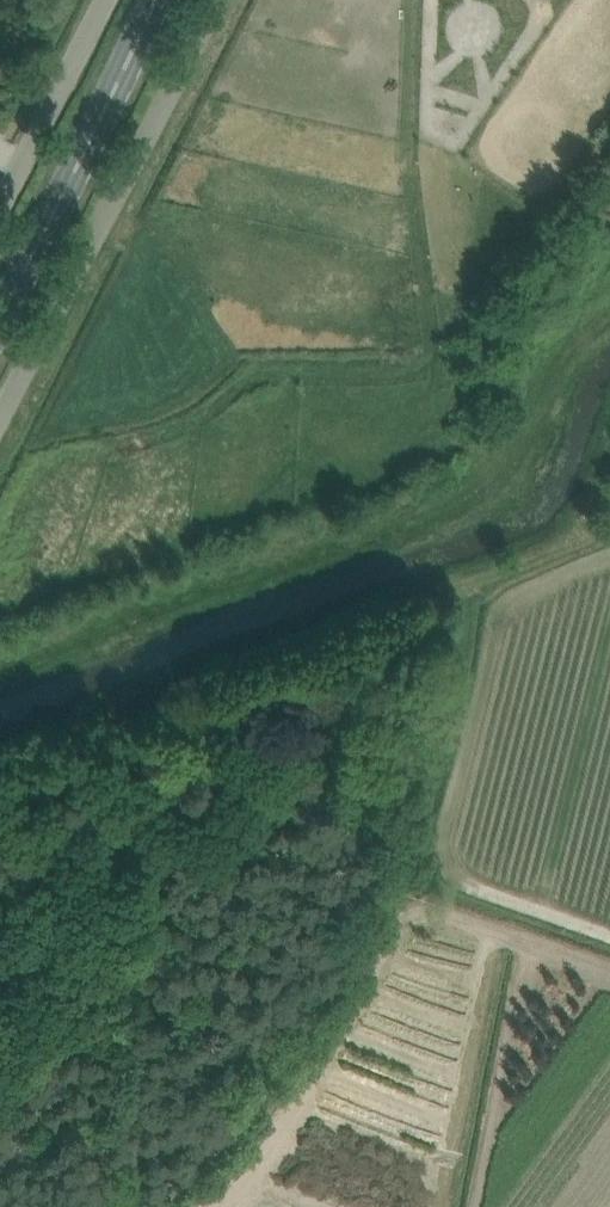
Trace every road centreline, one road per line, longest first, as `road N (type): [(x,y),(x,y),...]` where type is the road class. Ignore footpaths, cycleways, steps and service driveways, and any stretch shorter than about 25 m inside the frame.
road 1 (unclassified): [(0,414),(213,0)]
road 2 (primary): [(0,324),(157,0)]
road 3 (unclassified): [(107,0),(0,209)]

